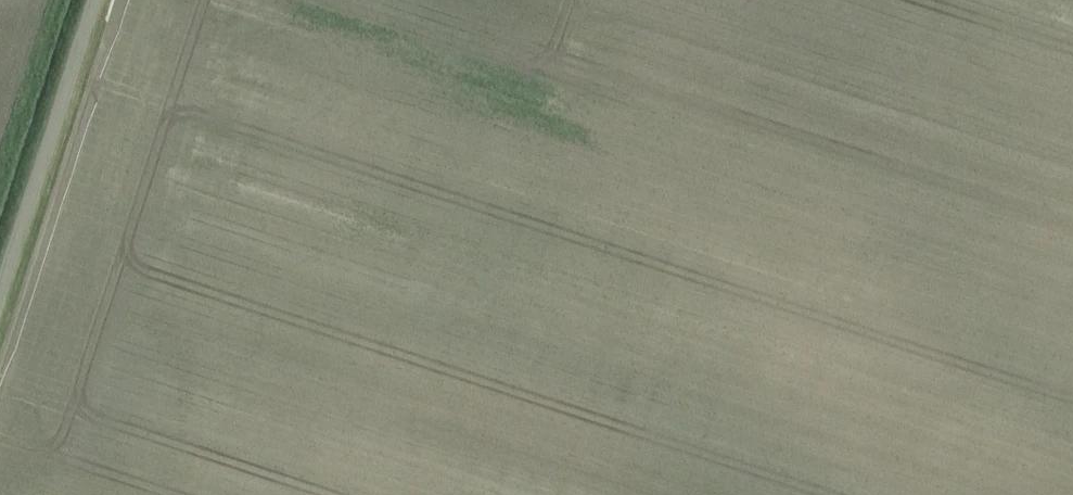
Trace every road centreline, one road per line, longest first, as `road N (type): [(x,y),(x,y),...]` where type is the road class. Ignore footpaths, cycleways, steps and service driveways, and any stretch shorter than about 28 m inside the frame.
road 1 (unclassified): [(0,288),(93,0)]

